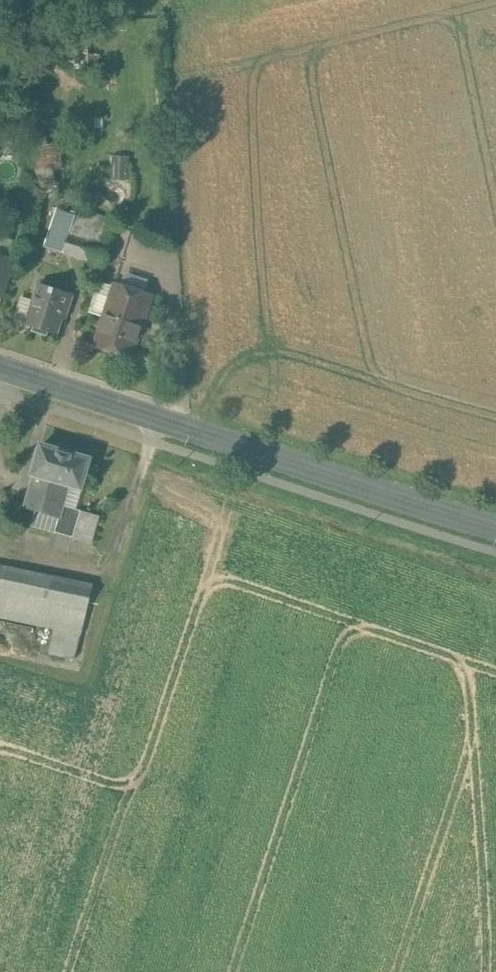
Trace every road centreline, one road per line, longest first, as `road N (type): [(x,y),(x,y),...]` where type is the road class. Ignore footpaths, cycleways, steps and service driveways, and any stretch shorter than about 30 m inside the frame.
road 1 (tertiary): [(495,526),(0,367)]

